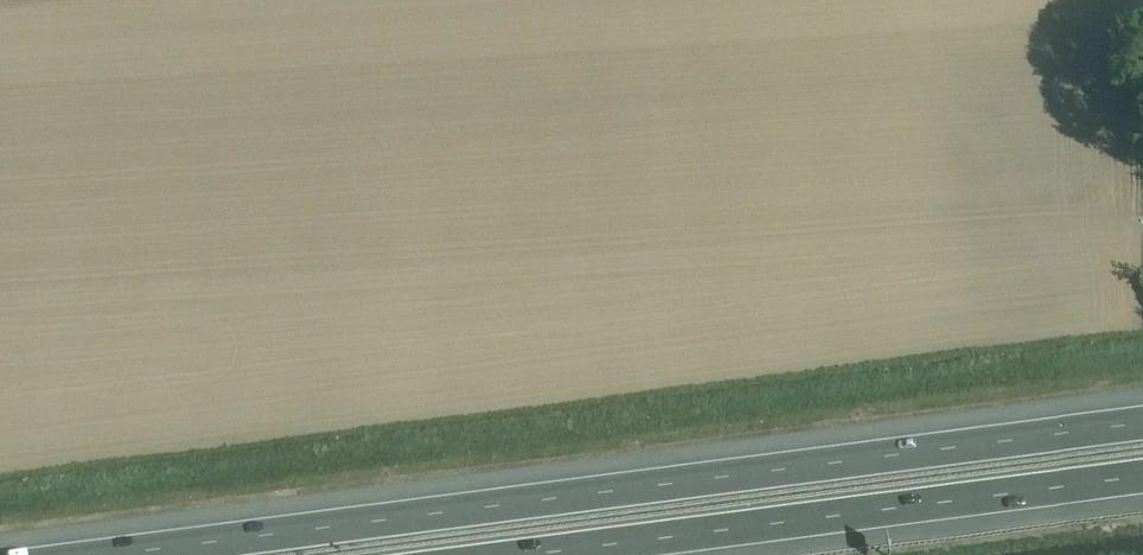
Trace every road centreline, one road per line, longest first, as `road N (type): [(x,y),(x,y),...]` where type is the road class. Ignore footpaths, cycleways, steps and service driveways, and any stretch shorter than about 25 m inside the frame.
road 1 (motorway): [(1142,422),(100,554)]
road 2 (motorway): [(518,554),(1142,476)]

